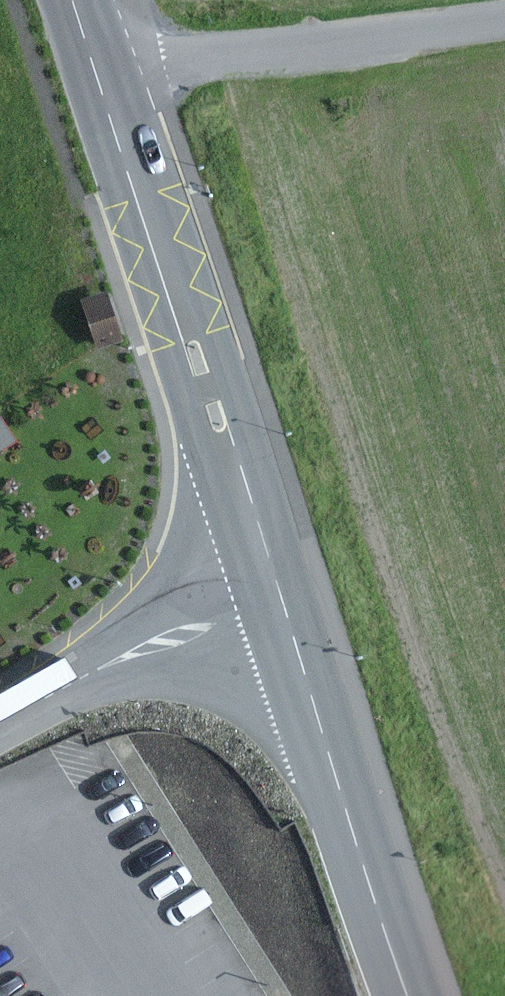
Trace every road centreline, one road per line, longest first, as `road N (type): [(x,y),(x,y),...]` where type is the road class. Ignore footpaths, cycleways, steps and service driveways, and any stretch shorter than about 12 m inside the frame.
road 1 (secondary): [(98,67),(278,594)]
road 2 (secondary): [(278,594),(409,995)]
road 3 (unclassified): [(98,67),(504,29)]
road 4 (unclassified): [(278,594),(118,652),(0,723)]

